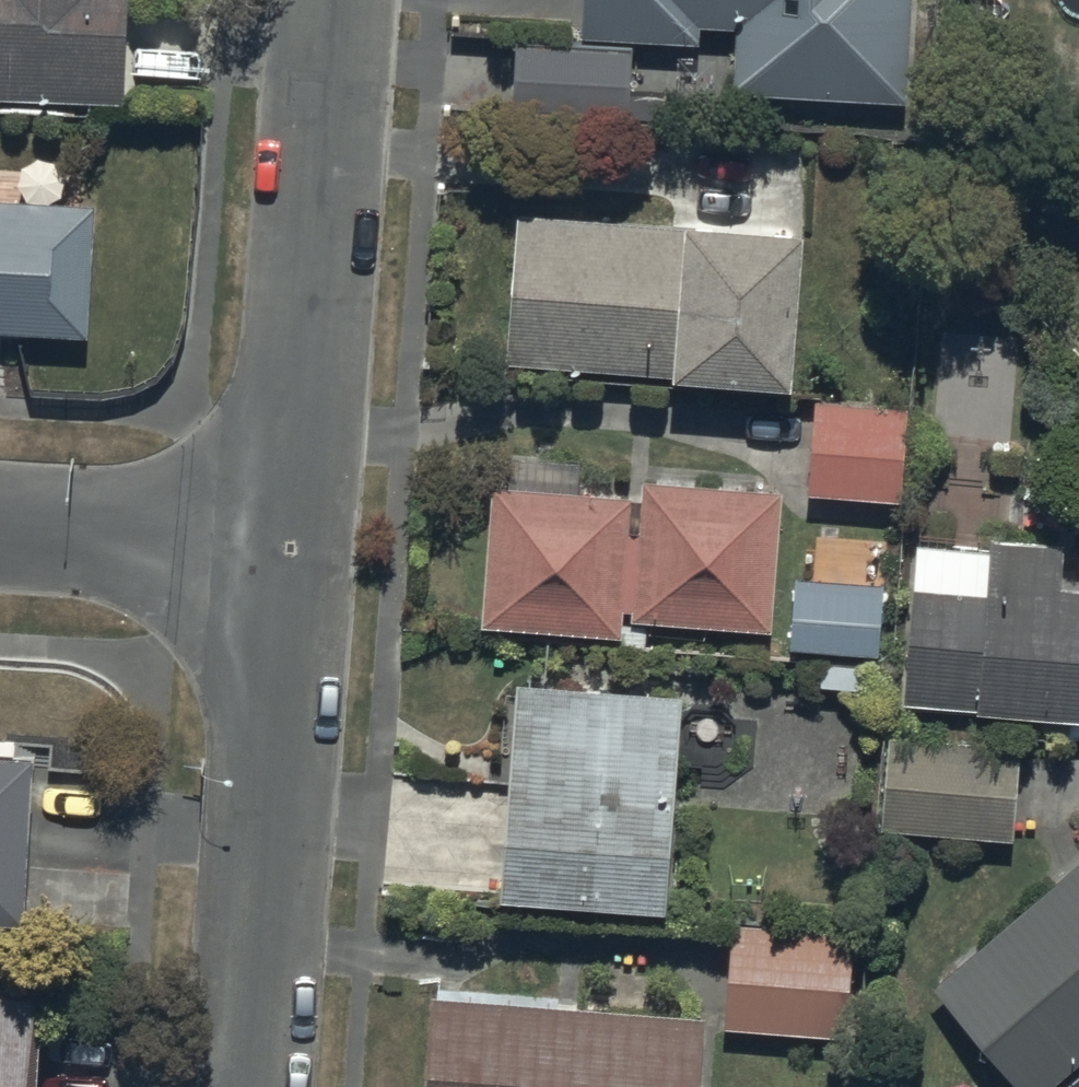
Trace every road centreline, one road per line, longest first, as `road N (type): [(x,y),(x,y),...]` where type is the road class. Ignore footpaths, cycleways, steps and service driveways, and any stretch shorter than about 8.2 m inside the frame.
road 1 (residential): [(336,0),(291,549)]
road 2 (residential): [(291,549),(249,1086)]
road 3 (residential): [(291,549),(0,531)]

